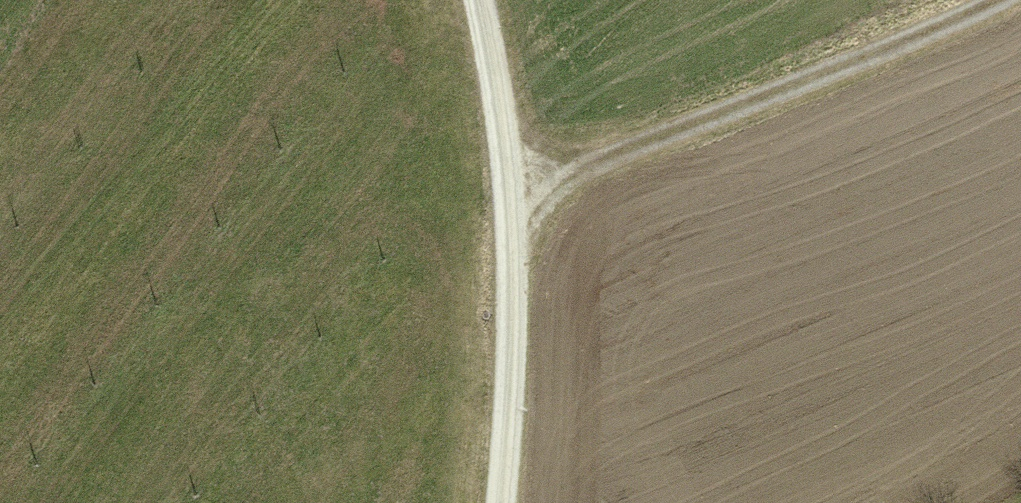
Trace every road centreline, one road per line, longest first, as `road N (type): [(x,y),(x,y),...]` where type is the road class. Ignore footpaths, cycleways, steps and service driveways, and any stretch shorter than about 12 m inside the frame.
road 1 (track): [(514,206),(998,0)]
road 2 (track): [(500,502),(514,206),(475,0)]

